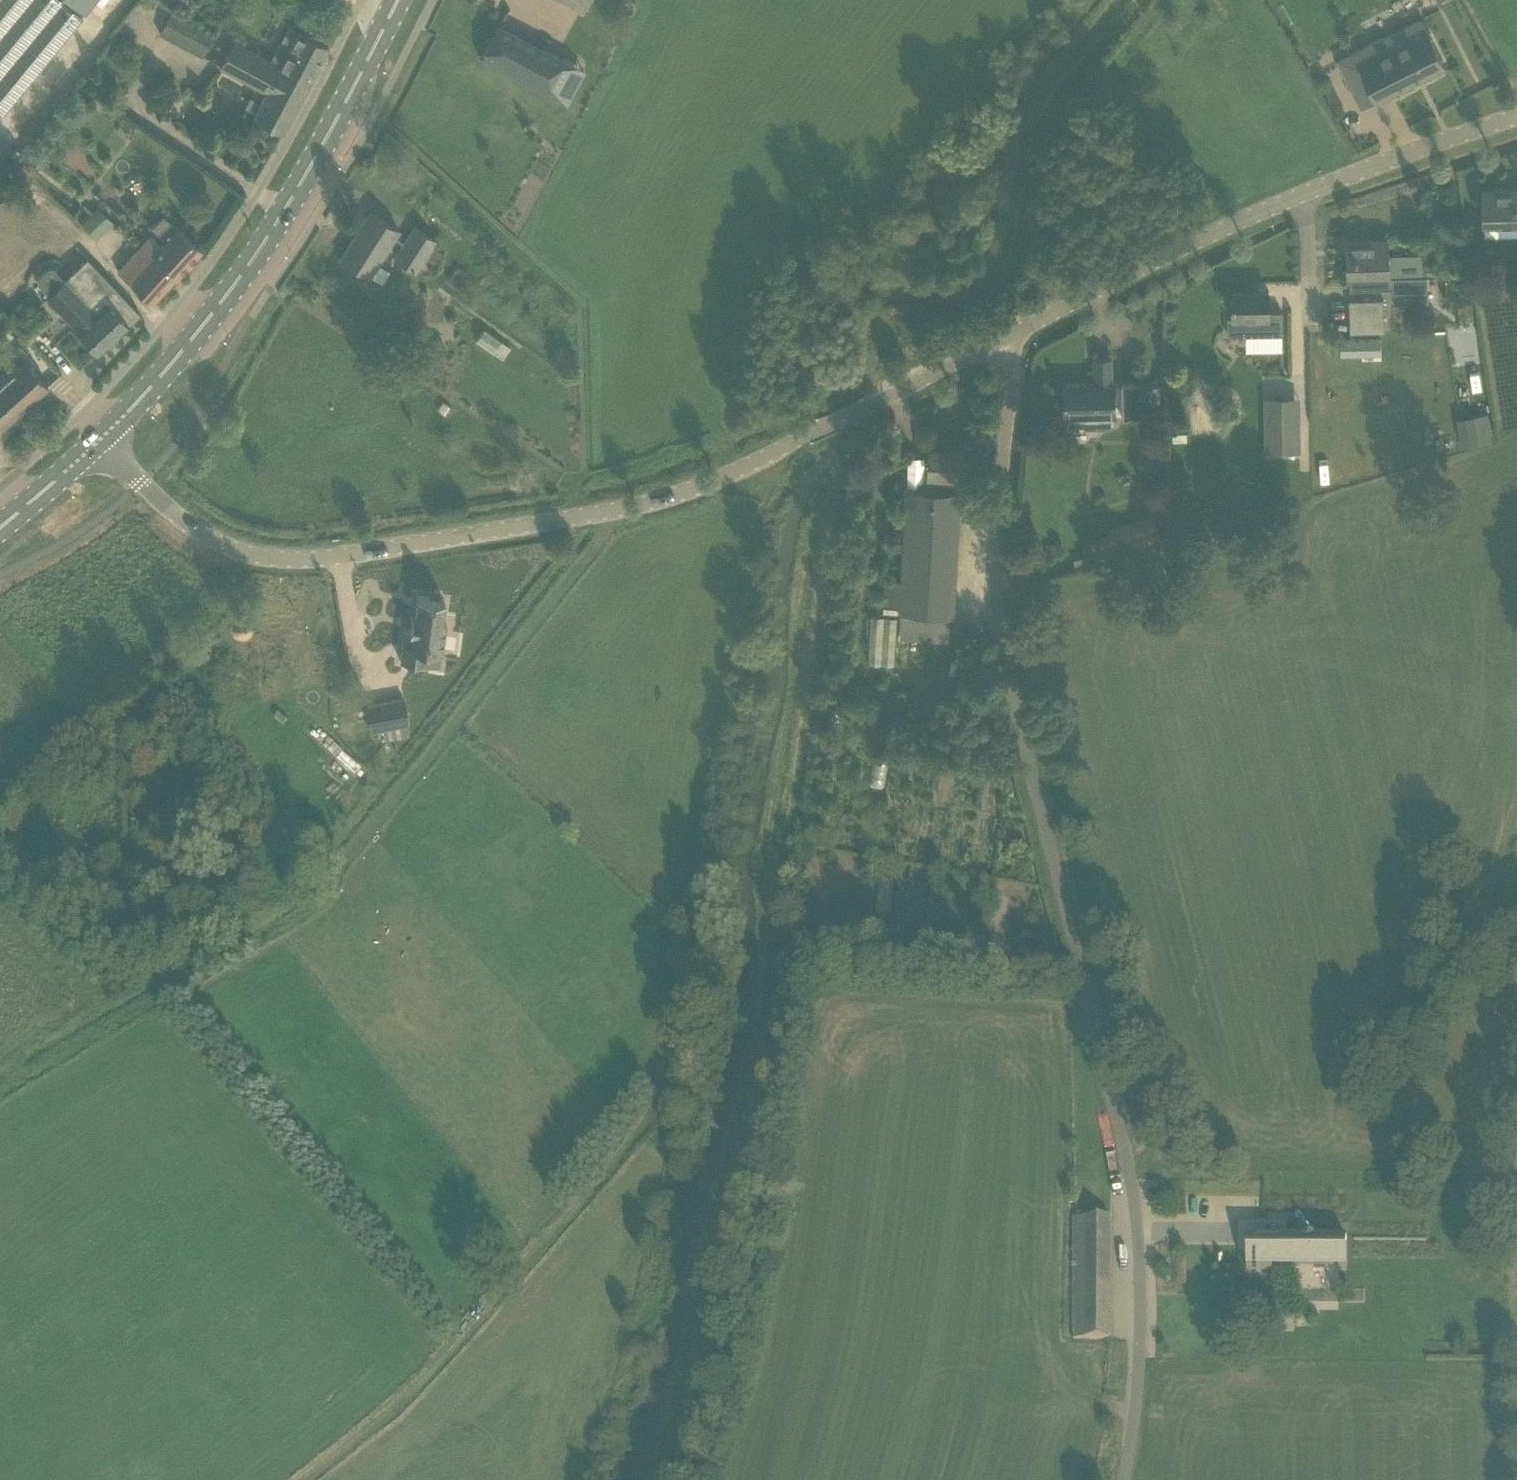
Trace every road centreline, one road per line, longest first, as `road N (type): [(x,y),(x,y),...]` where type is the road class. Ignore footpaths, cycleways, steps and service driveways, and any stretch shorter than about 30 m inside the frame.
road 1 (unclassified): [(1126,1479),(1134,1447),(1135,1197),(1002,632),(1016,325)]
road 2 (unclassified): [(105,444),(167,510),(236,553),(338,557),(613,509),(707,483),(1016,325)]
road 3 (track): [(301,1479),(413,1392),(692,1065)]
road 4 (unclassified): [(1016,325),(1306,192),(1516,117)]
road 5 (secondary): [(105,444),(207,332),(322,144),(398,0)]
road 6 (secondary): [(0,528),(105,444)]

